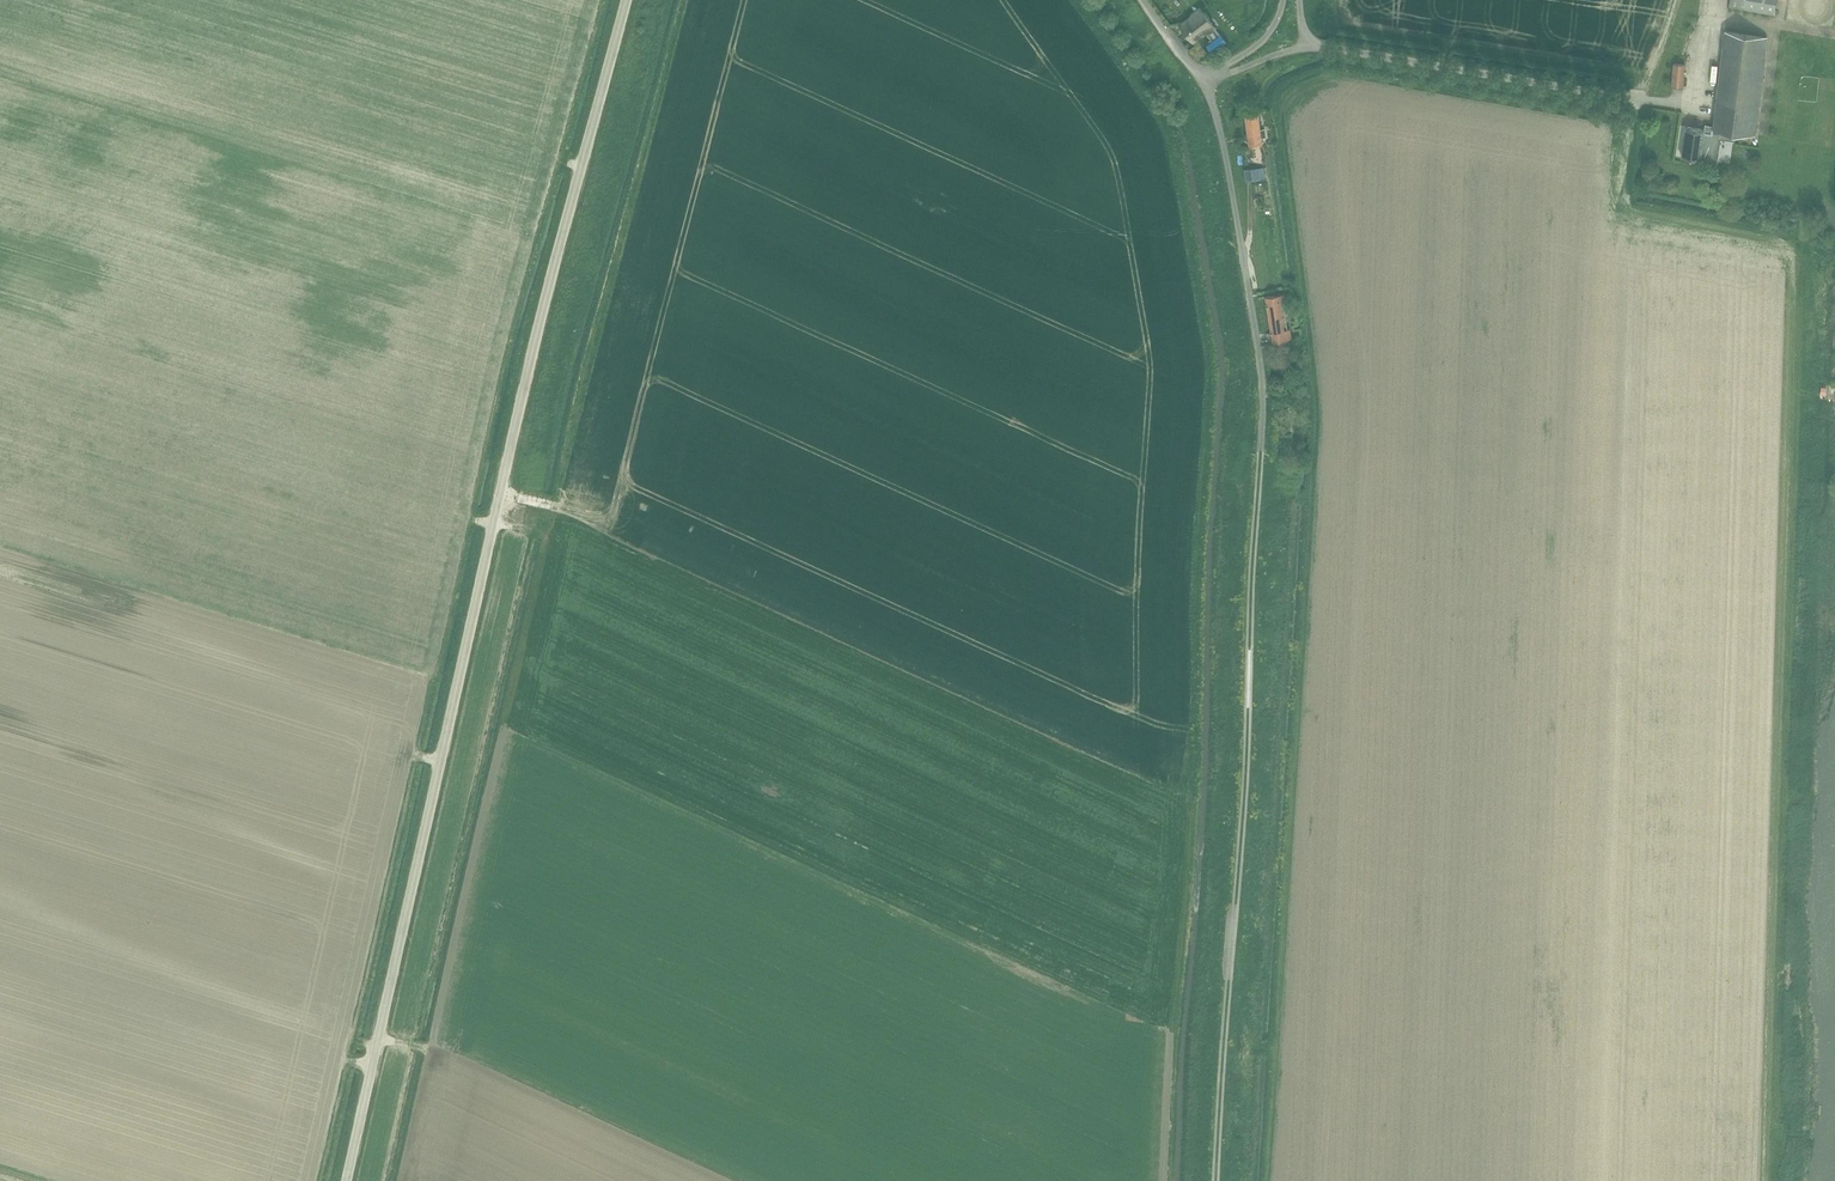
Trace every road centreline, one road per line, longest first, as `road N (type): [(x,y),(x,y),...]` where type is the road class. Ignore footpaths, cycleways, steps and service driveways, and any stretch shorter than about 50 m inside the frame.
road 1 (unclassified): [(347,1180),(530,362),(626,0)]
road 2 (unclassified): [(1261,450),(1258,342),(1227,158),(1201,77)]

